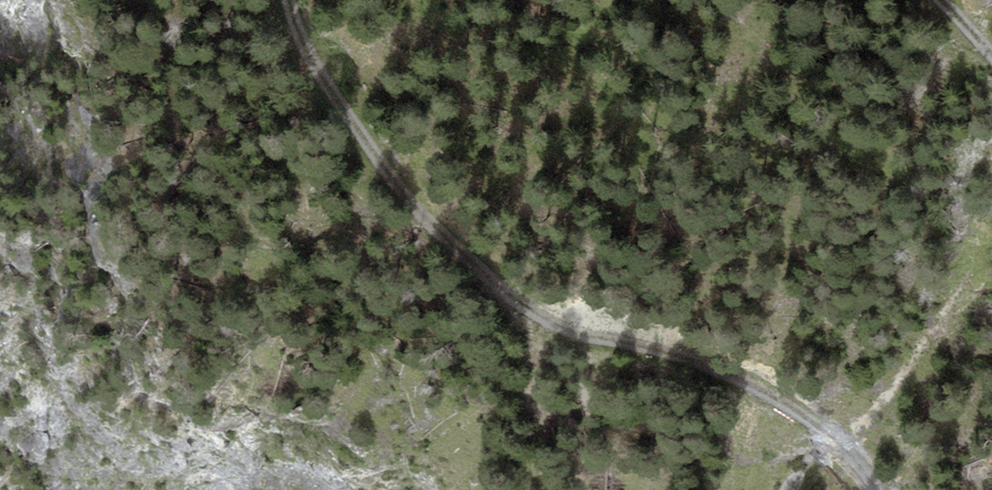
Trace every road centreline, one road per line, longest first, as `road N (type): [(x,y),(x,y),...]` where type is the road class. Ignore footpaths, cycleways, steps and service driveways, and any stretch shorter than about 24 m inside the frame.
road 1 (track): [(882,489),(851,451),(753,366),(552,324),(405,189),(297,36),(292,0)]
road 2 (primary): [(570,489),(431,0)]

